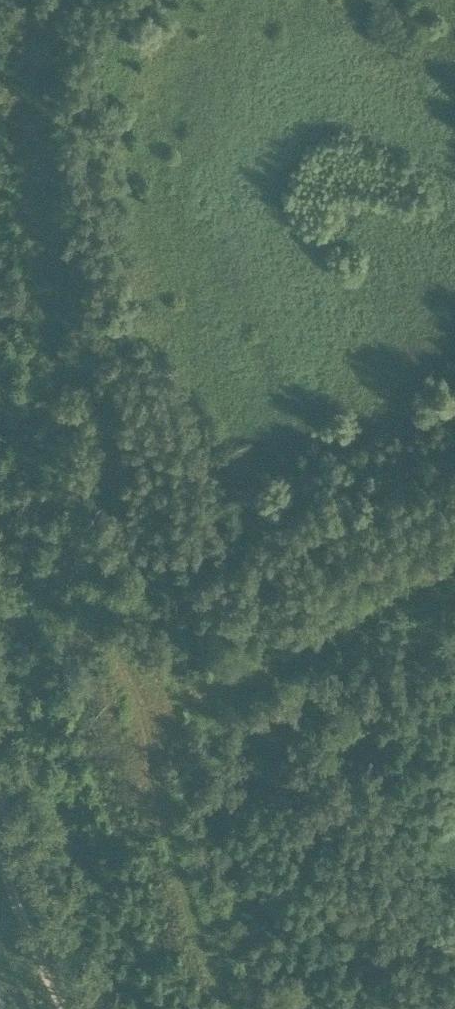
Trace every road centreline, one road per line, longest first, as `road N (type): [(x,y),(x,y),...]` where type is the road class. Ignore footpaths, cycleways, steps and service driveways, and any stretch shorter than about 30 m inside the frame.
road 1 (track): [(89,1008),(0,813)]
road 2 (track): [(61,1008),(0,867)]

